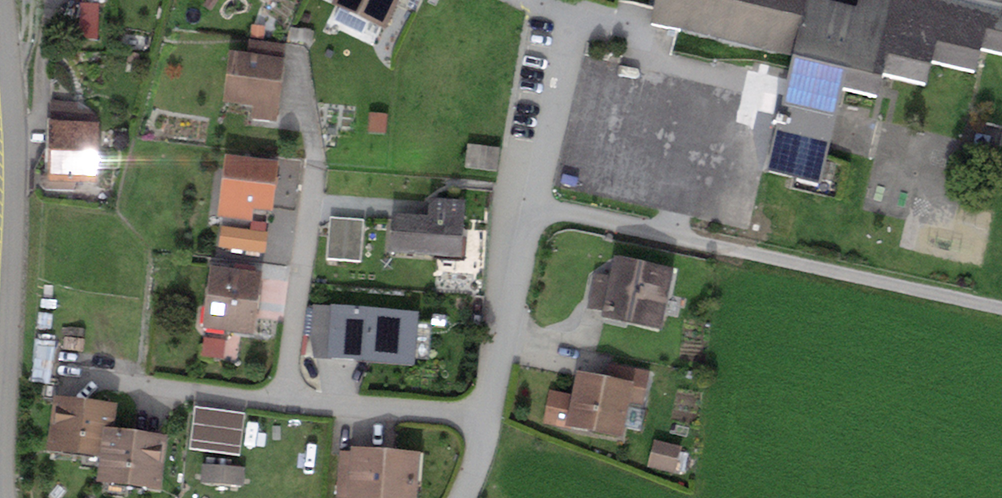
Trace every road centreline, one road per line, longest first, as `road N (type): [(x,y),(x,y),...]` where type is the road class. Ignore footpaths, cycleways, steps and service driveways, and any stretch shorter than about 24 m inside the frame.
road 1 (residential): [(528,0),(570,17),(524,202),(492,414),(463,497)]
road 2 (residential): [(2,0),(14,222),(8,497)]
road 3 (track): [(524,202),(1001,309)]

